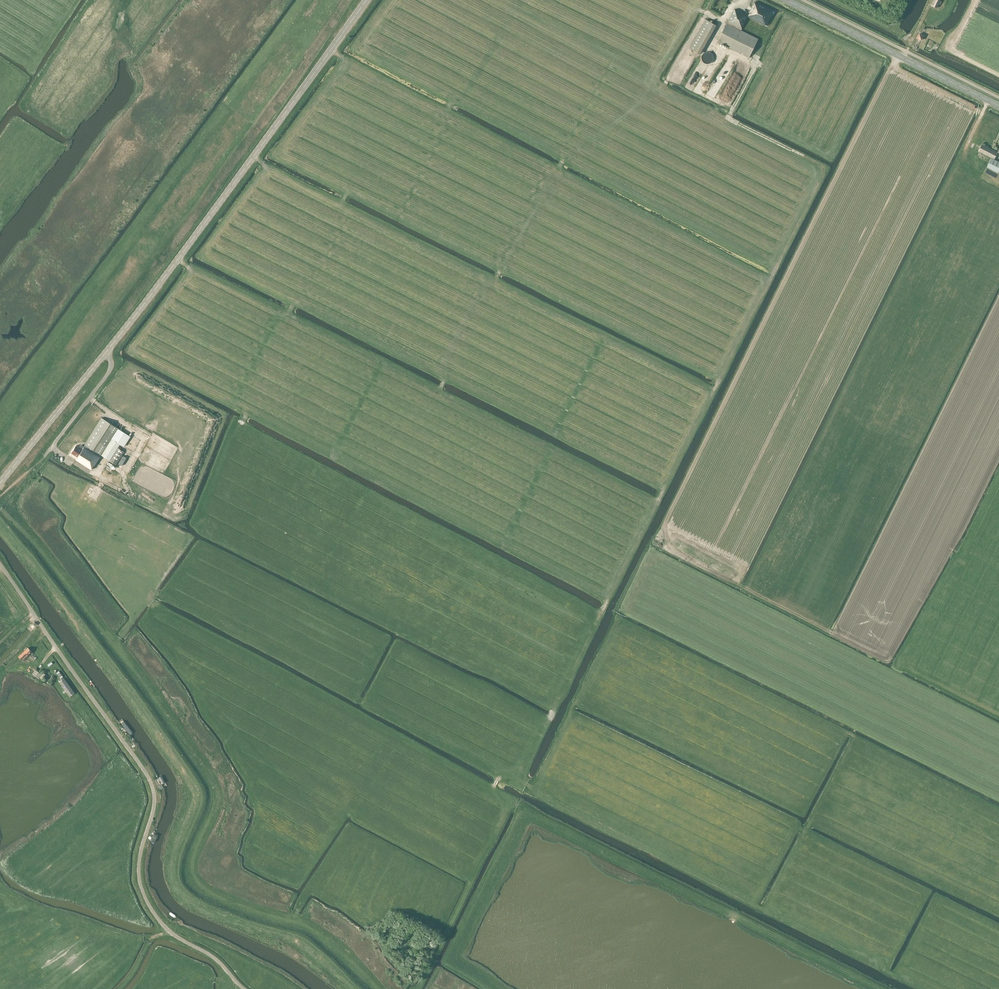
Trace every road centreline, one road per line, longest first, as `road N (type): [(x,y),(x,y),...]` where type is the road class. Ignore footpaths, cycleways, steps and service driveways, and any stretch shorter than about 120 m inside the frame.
road 1 (tertiary): [(0,483),(170,270),(366,0)]
road 2 (unclassified): [(244,988),(217,960),(170,932),(148,903),(139,865),(155,801),(151,781),(0,565)]
road 3 (secondary): [(998,106),(786,0)]

